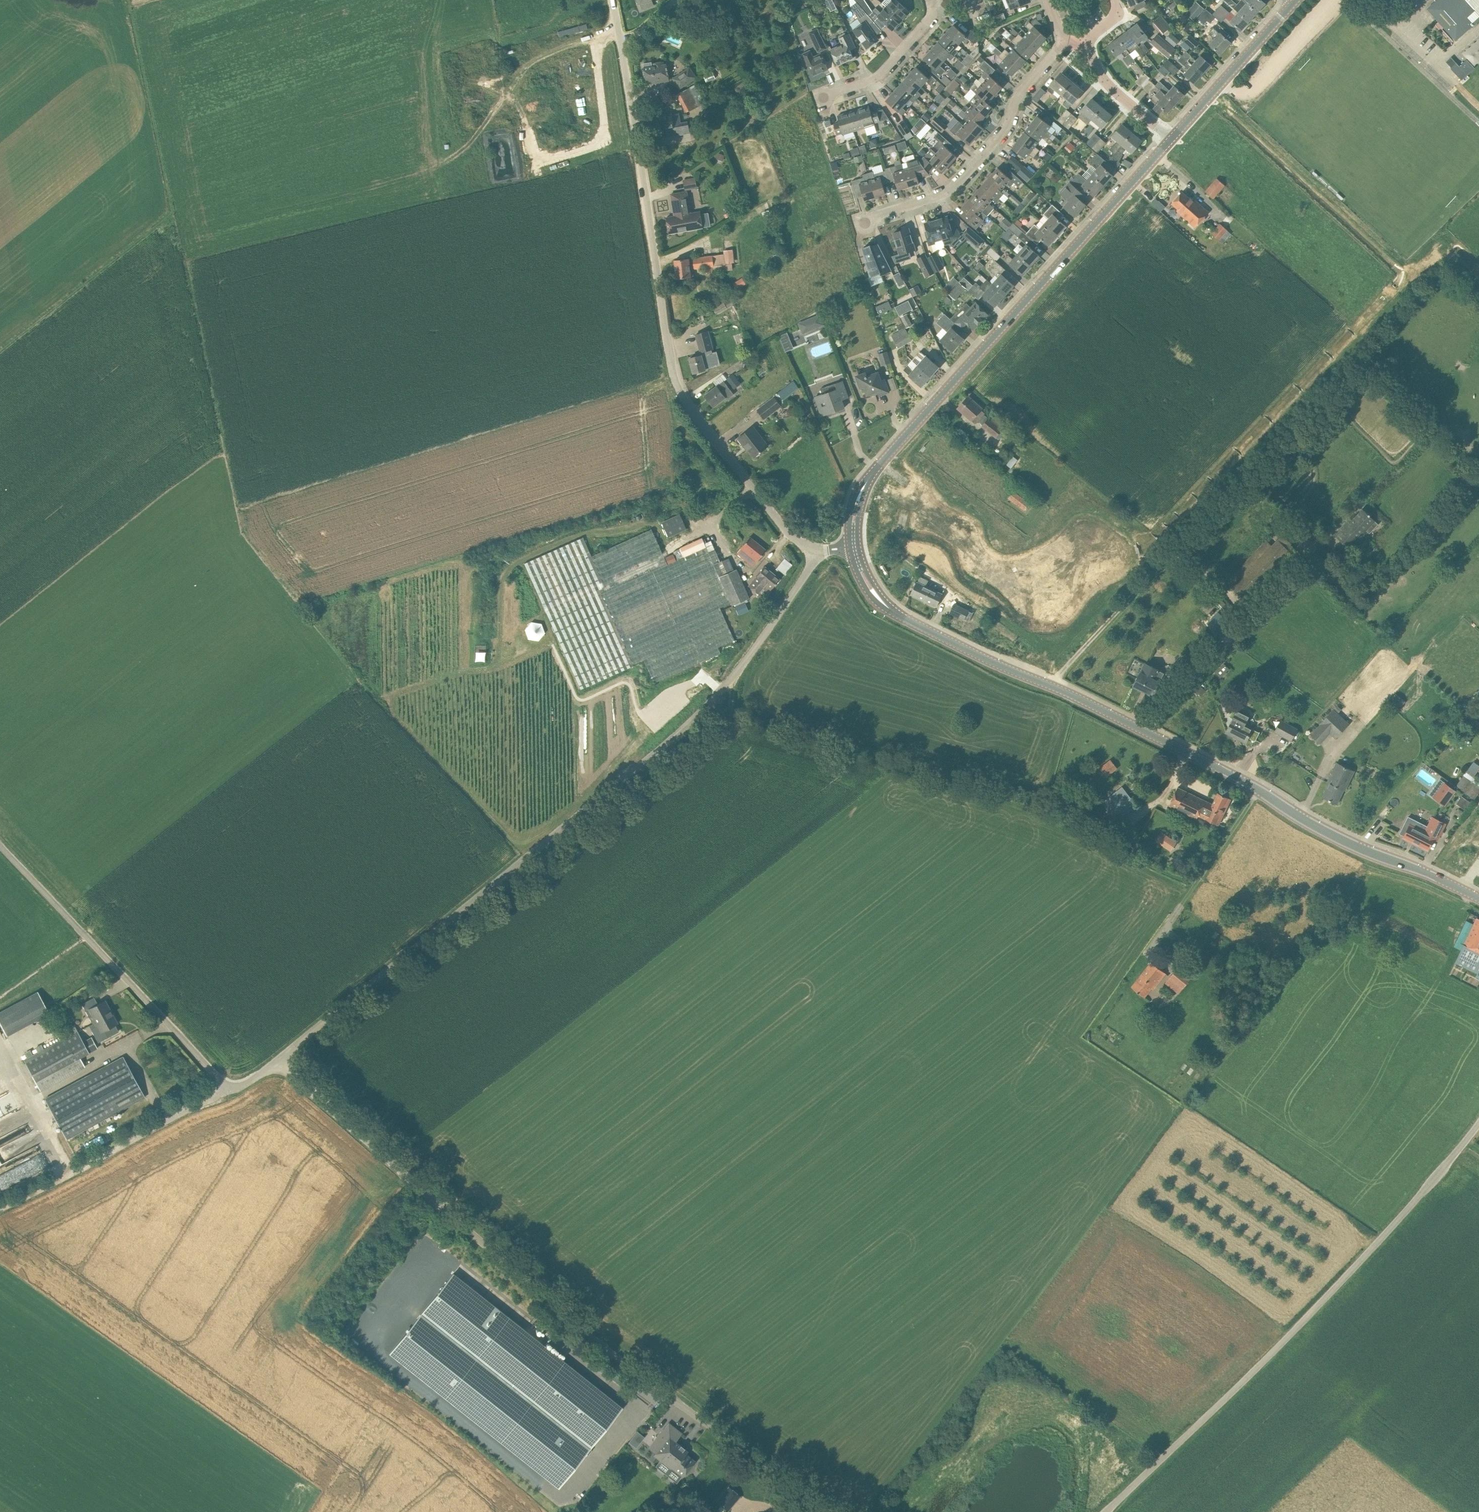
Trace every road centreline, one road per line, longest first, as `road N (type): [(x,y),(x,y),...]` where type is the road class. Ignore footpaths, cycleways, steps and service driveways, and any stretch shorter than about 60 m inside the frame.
road 1 (unclassified): [(279,1063),(739,670),(819,551)]
road 2 (unclassified): [(822,1508),(616,1357),(279,1063)]
road 3 (secondary): [(1478,898),(1322,829),(1238,777),(897,613)]
road 4 (unclassified): [(819,551),(792,535),(677,385),(622,52)]
road 5 (unclassified): [(1111,1511),(1330,1297),(1478,1123)]
road 6 (secondary): [(875,470),(1172,138)]
road 7 (unclassified): [(279,1063),(242,1084),(220,1082),(0,849)]
road 8 (residential): [(864,222),(950,189),(1002,133),(1018,95),(1066,40)]
road 9 (track): [(229,1086),(0,1209)]
road 10 (secondary): [(1172,138),(1296,1)]
road 11 (residential): [(824,97),(874,78),(932,15),(928,0)]
road 12 (residential): [(1172,138),(1105,80),(1083,41)]

